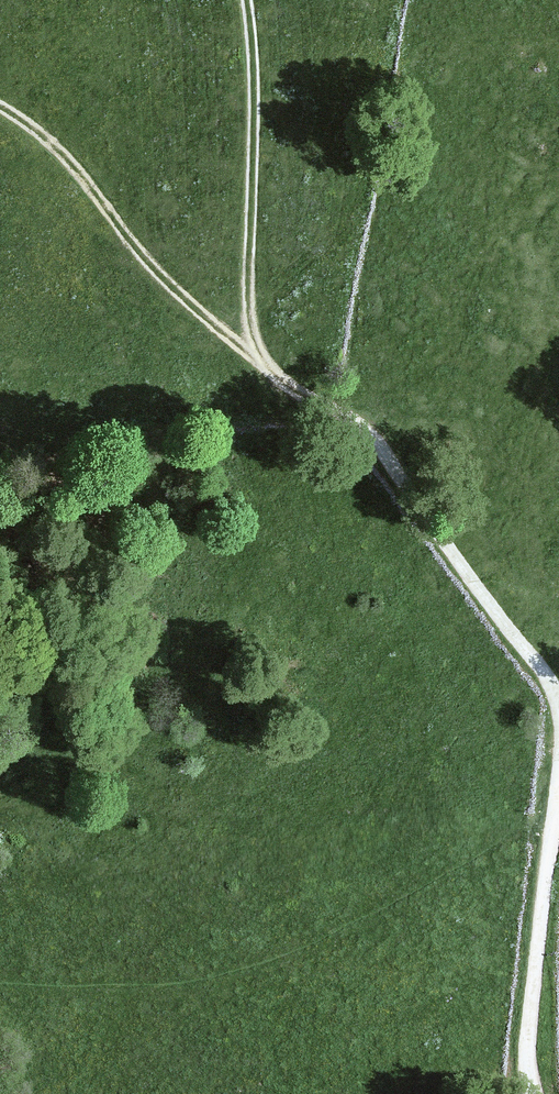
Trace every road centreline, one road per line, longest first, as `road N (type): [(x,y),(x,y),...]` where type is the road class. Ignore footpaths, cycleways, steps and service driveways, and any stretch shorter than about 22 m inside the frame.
road 1 (track): [(244,0),(252,348),(364,439),(558,705)]
road 2 (track): [(264,364),(180,301),(124,241),(66,155),(0,106)]
road 3 (track): [(532,1093),(528,1039),(557,805)]

